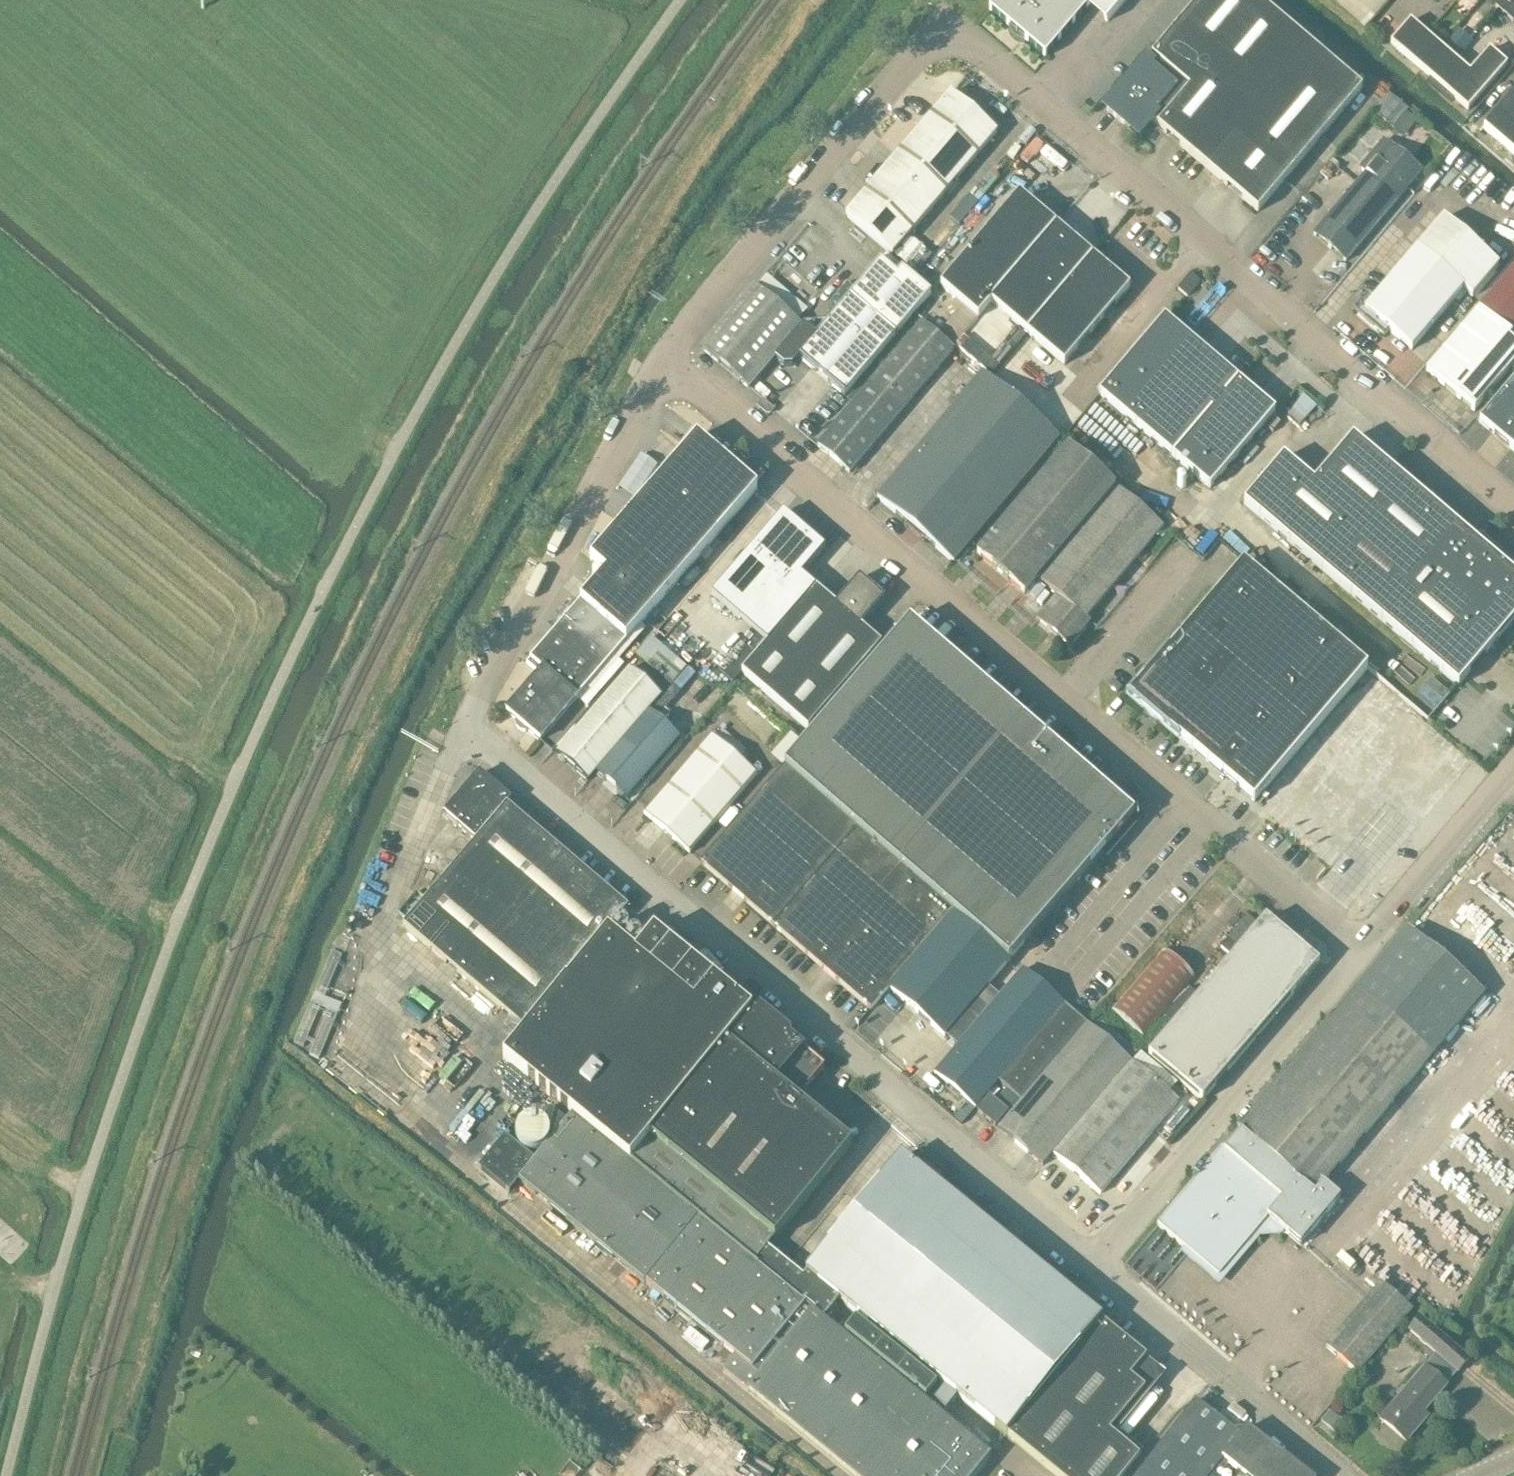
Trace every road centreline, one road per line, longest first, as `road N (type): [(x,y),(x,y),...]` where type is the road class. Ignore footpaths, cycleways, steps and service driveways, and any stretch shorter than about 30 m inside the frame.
road 1 (unclassified): [(662,366),(463,731),(1093,1268)]
road 2 (unclassified): [(1513,509),(965,50),(930,51),(914,63),(689,323),(662,366)]
road 3 (unclassified): [(1359,949),(662,366)]
road 4 (unclassified): [(1093,1268),(1359,949)]
road 5 (unclassified): [(1093,1268),(1338,1475)]
road 6 (unclassified): [(1359,949),(1513,765)]
road 7 (track): [(225,510),(325,587)]

